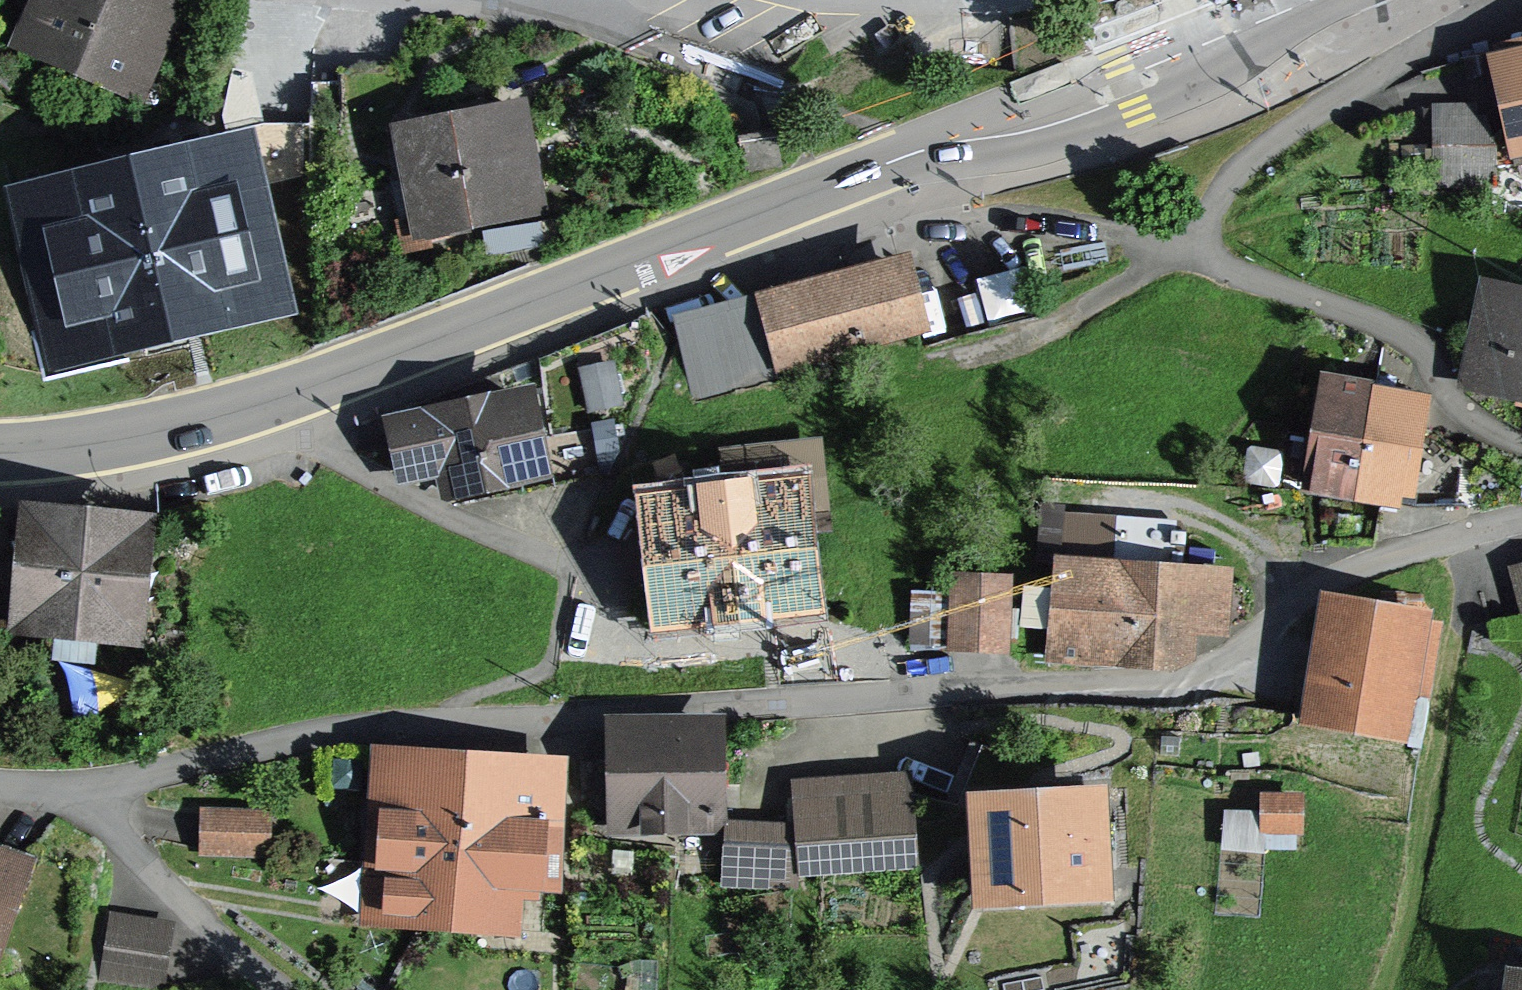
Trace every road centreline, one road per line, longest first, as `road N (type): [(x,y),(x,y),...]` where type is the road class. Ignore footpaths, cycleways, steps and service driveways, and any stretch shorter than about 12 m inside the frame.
road 1 (residential): [(0,783),(82,798),(320,733),(1175,681),(1238,655),(1327,581),(1368,560),(1521,521)]
road 2 (tertiary): [(0,451),(158,428),(309,387),(1128,84),(1325,0)]
road 3 (track): [(1460,538),(1465,568),(1457,637),(1387,989)]

